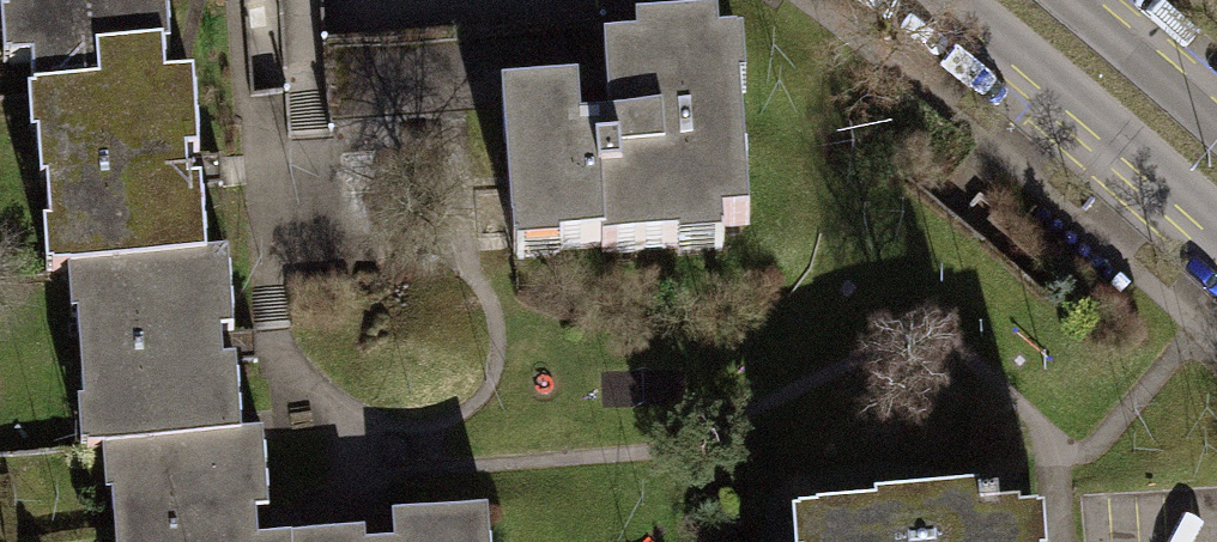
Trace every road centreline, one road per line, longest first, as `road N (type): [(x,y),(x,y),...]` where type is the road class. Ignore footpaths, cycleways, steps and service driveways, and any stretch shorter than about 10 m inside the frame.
road 1 (tertiary): [(954,0),(1216,222)]
road 2 (tertiary): [(1216,125),(1066,0)]

